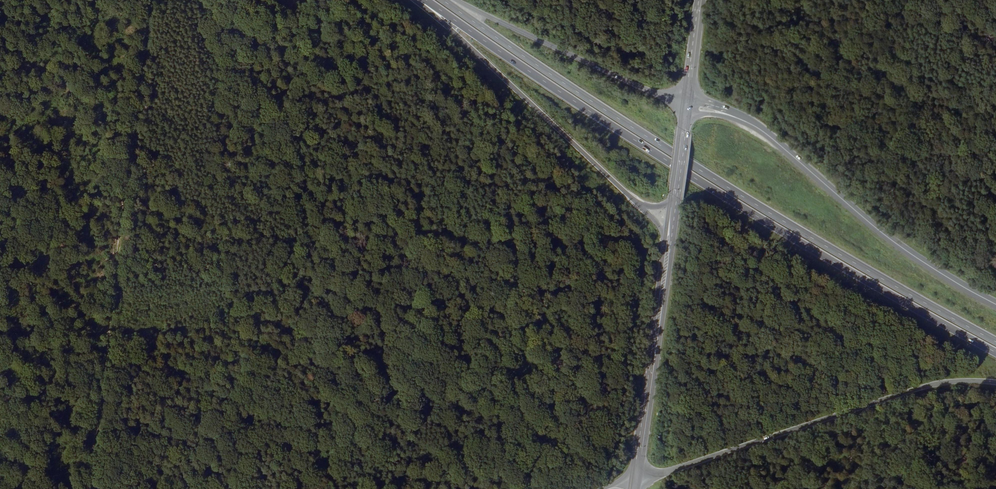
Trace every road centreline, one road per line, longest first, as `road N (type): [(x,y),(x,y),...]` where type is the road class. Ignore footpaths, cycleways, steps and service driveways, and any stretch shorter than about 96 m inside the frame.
road 1 (trunk): [(426,0),(687,175),(995,354)]
road 2 (trunk): [(995,343),(799,232),(440,0)]
road 3 (track): [(98,488),(154,0)]
road 4 (secondary): [(995,305),(891,240),(761,129),(687,105)]
road 5 (trunk): [(640,482),(934,387),(995,383)]
road 6 (trunk): [(425,0),(638,205)]
road 7 (primary): [(640,482),(672,204)]
road 8 (trunk): [(687,105),(456,0)]
road 9 (primary): [(665,238),(632,480)]
road 10 (track): [(0,58),(121,0)]

